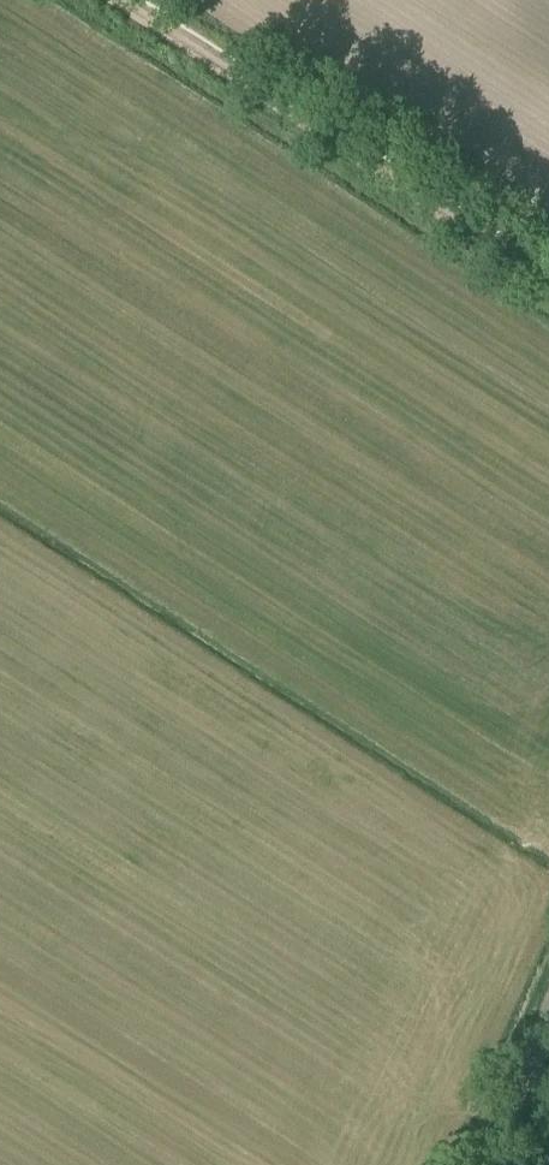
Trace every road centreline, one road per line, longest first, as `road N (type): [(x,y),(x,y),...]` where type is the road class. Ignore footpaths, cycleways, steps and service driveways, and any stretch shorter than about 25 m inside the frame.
road 1 (track): [(548,284),(114,0)]
road 2 (unclassified): [(491,1164),(548,1036)]

